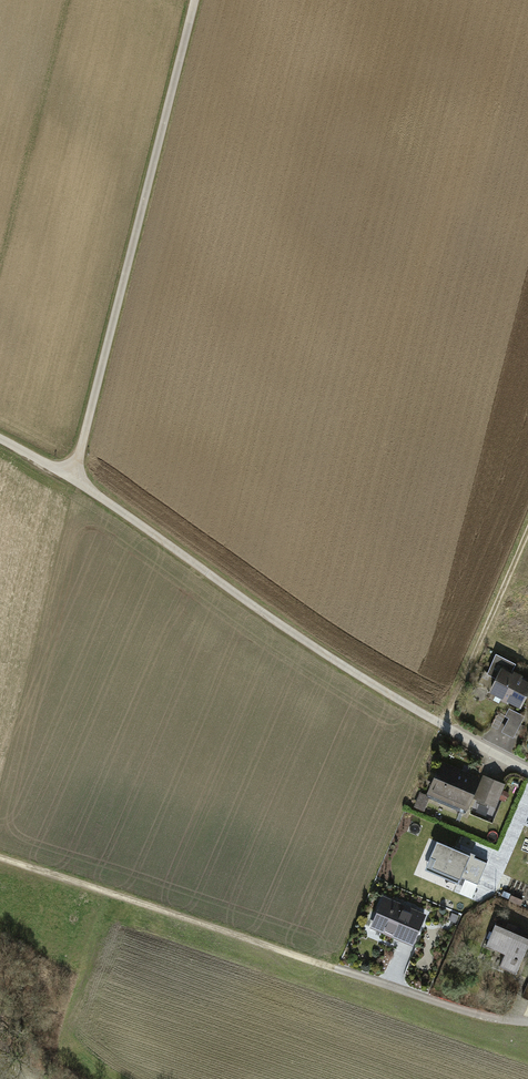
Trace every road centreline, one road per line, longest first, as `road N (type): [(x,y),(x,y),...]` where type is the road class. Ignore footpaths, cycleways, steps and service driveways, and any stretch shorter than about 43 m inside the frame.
road 1 (unclassified): [(0,440),(73,478),(334,659),(527,772)]
road 2 (track): [(198,0),(73,478)]
road 3 (track): [(337,969),(0,857)]
road 4 (track): [(443,727),(527,529)]
road 5 (residential): [(527,1022),(491,1019),(337,969)]

